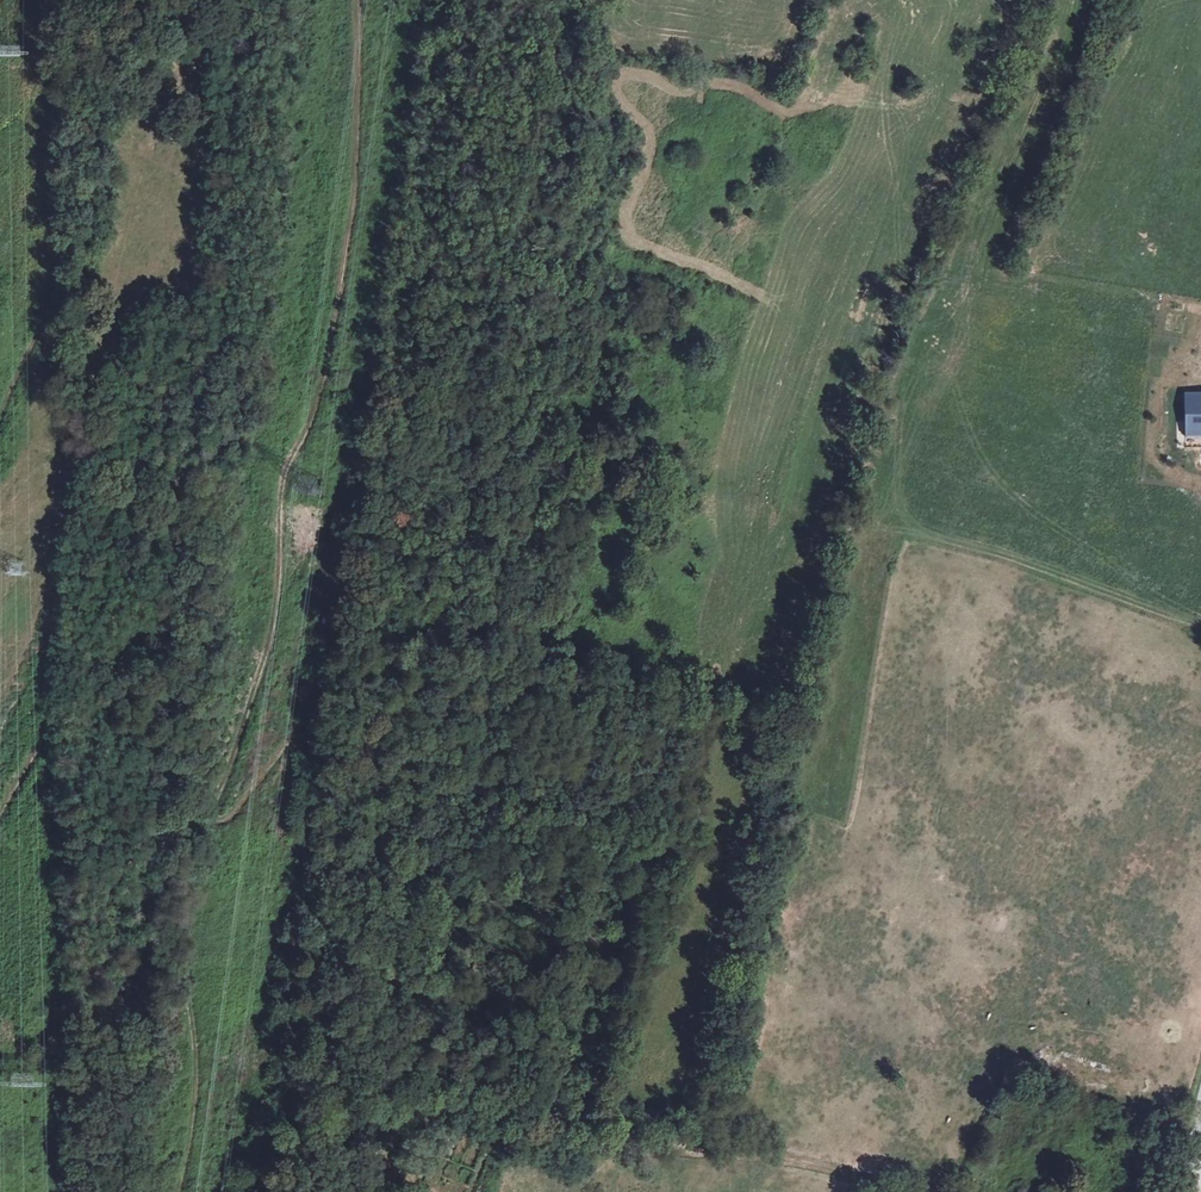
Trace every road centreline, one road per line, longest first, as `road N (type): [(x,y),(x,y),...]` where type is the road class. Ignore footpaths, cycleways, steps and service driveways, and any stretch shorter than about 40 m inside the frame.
road 1 (track): [(219,0),(154,25),(98,117),(82,243),(0,419)]

